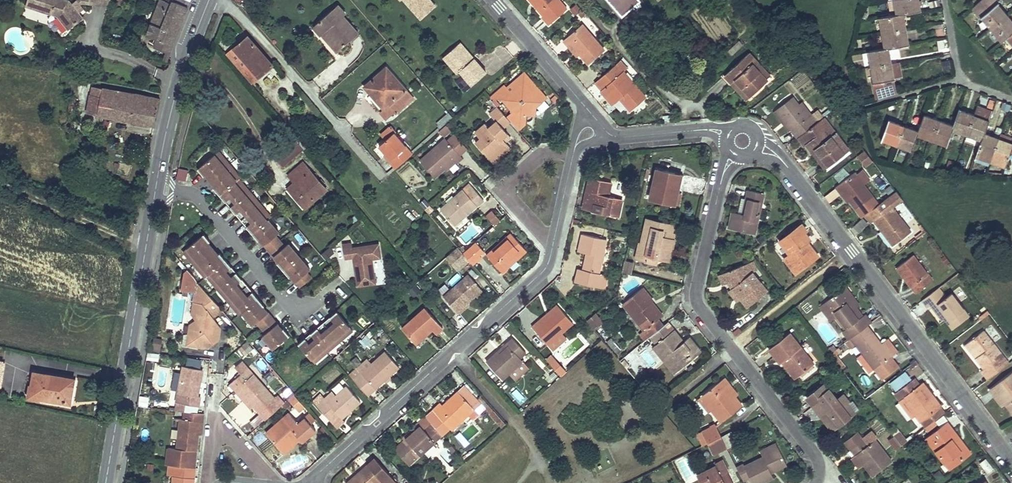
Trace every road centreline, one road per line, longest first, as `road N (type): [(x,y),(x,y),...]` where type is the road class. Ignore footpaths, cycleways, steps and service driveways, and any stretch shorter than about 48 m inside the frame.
road 1 (residential): [(574,155),(544,271),(314,482)]
road 2 (residential): [(1011,459),(784,161),(742,141)]
road 3 (residential): [(816,482),(814,453),(697,300),(723,176),(742,141)]
road 4 (secondary): [(154,199),(107,482)]
road 5 (secondary): [(210,0),(172,104),(158,175)]
road 6 (residential): [(183,193),(202,200),(299,307)]
road 7 (residential): [(493,0),(589,111)]
road 8 (residential): [(742,141),(708,130),(608,132)]

